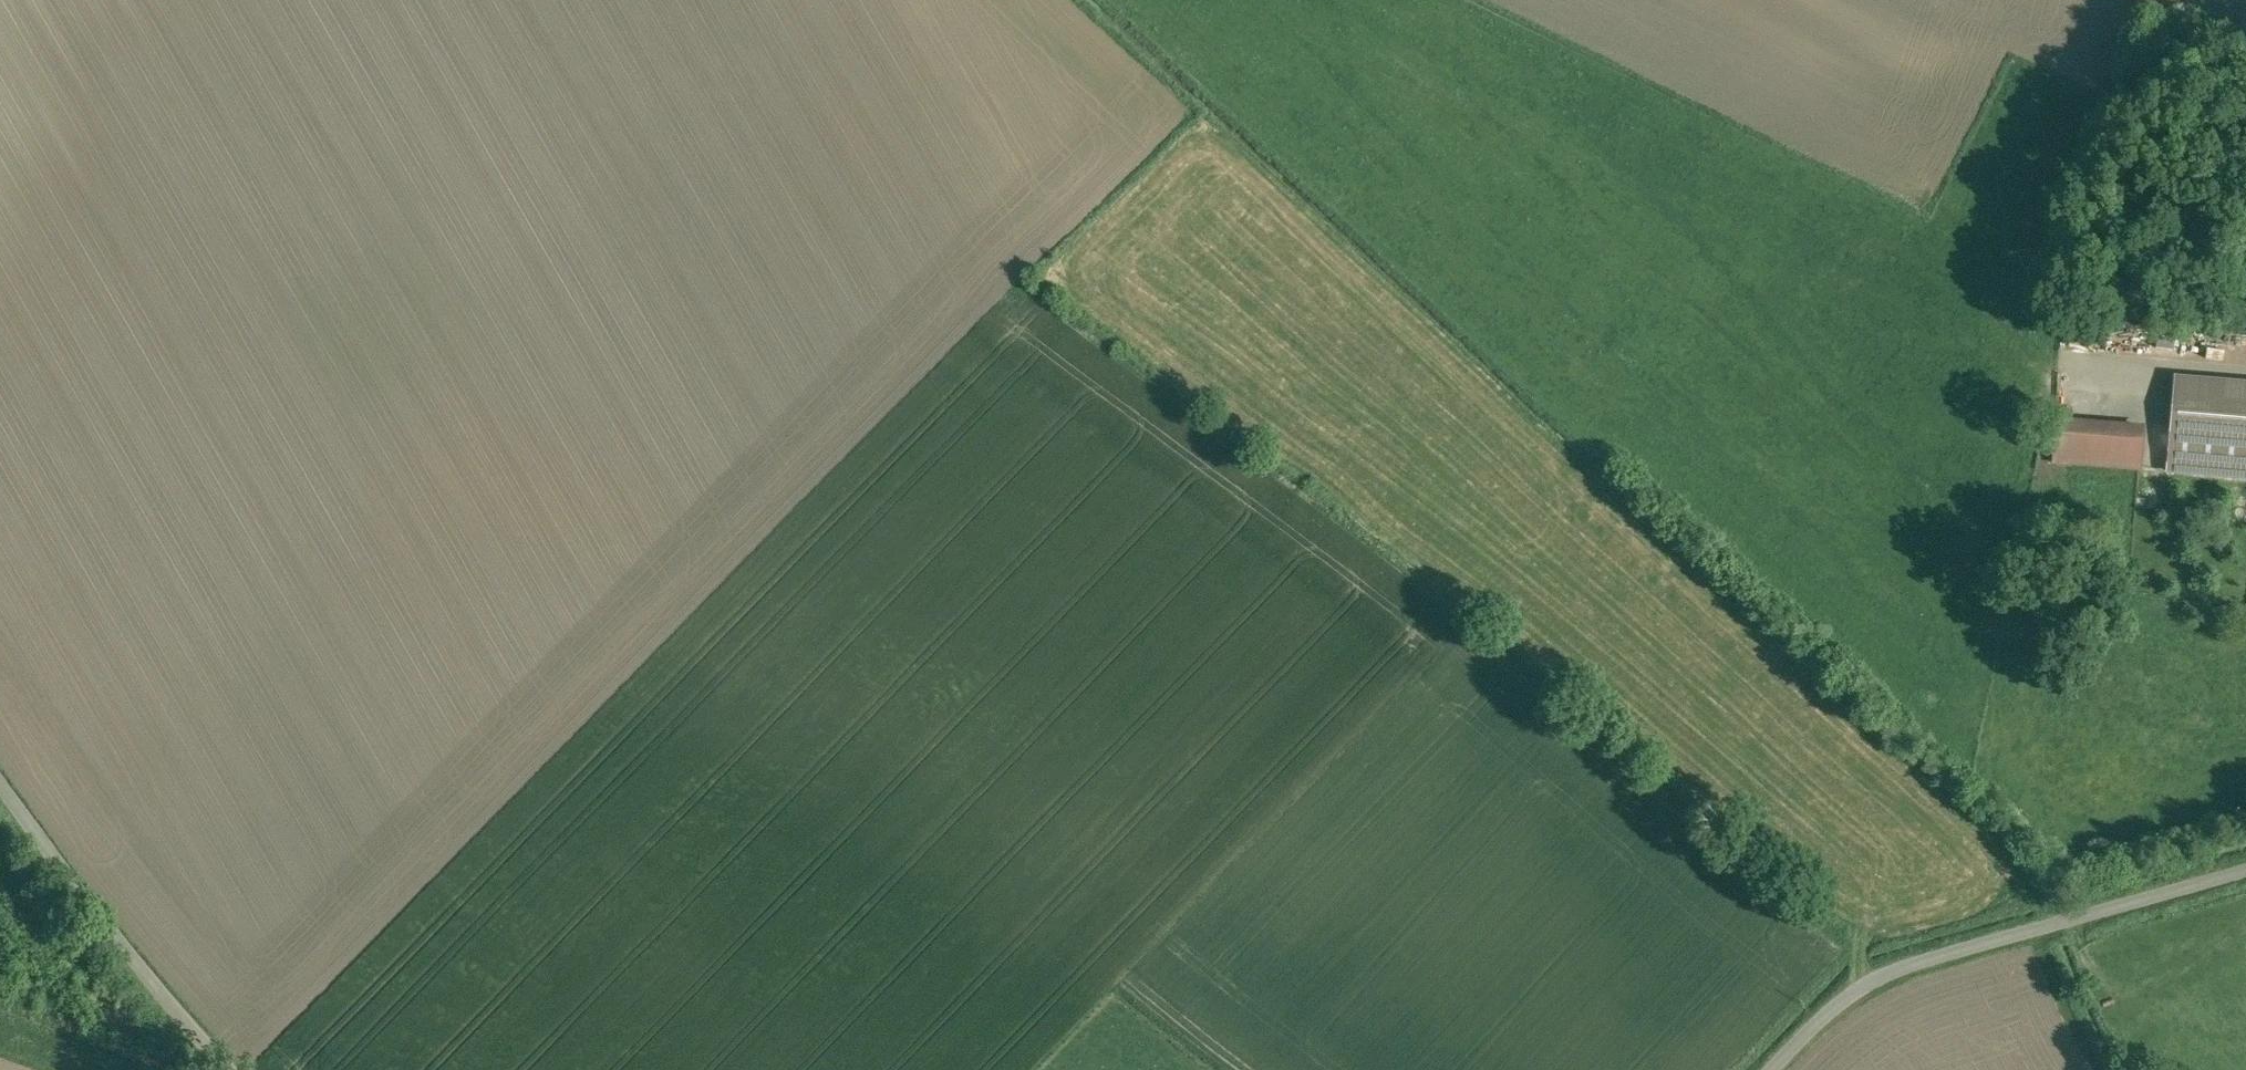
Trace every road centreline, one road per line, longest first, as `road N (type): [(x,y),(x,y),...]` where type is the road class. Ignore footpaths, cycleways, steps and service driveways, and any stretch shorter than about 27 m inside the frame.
road 1 (unclassified): [(2245,853),(1926,942),(1851,974),(1753,1069)]
road 2 (unclassified): [(250,1069),(0,725)]

